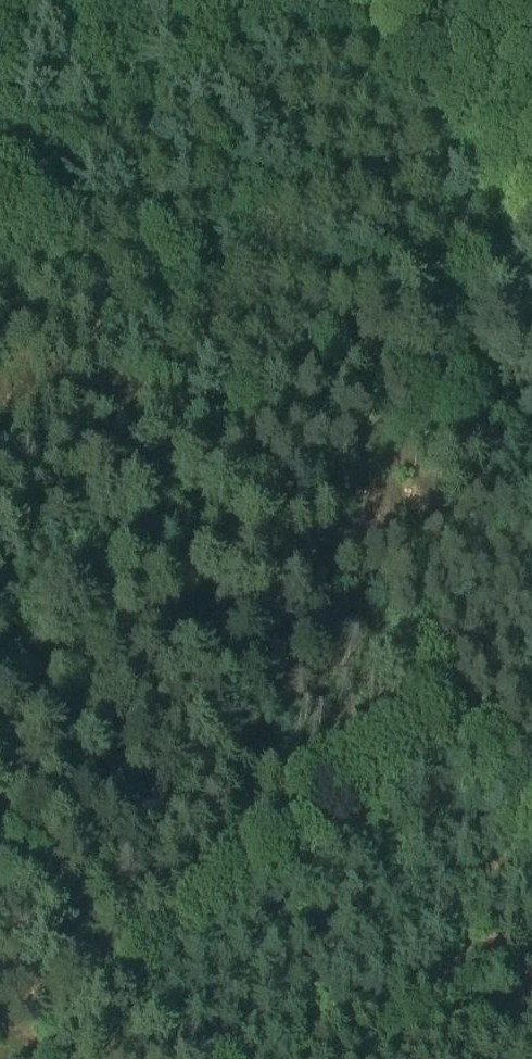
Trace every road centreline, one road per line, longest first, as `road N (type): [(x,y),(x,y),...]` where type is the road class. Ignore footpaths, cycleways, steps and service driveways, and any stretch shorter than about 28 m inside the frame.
road 1 (track): [(184,1058),(0,849)]
road 2 (track): [(438,0),(531,109)]

